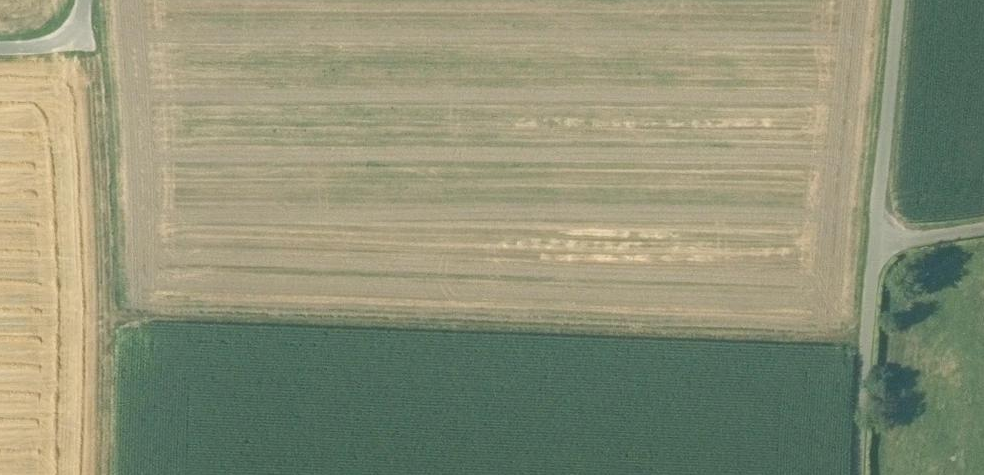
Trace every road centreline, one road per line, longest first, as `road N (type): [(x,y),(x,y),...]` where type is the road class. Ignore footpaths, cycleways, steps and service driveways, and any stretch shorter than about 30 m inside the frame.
road 1 (track): [(110,319),(870,326)]
road 2 (unclassified): [(899,0),(859,474)]
road 3 (track): [(87,28),(100,82),(107,194),(107,474)]

